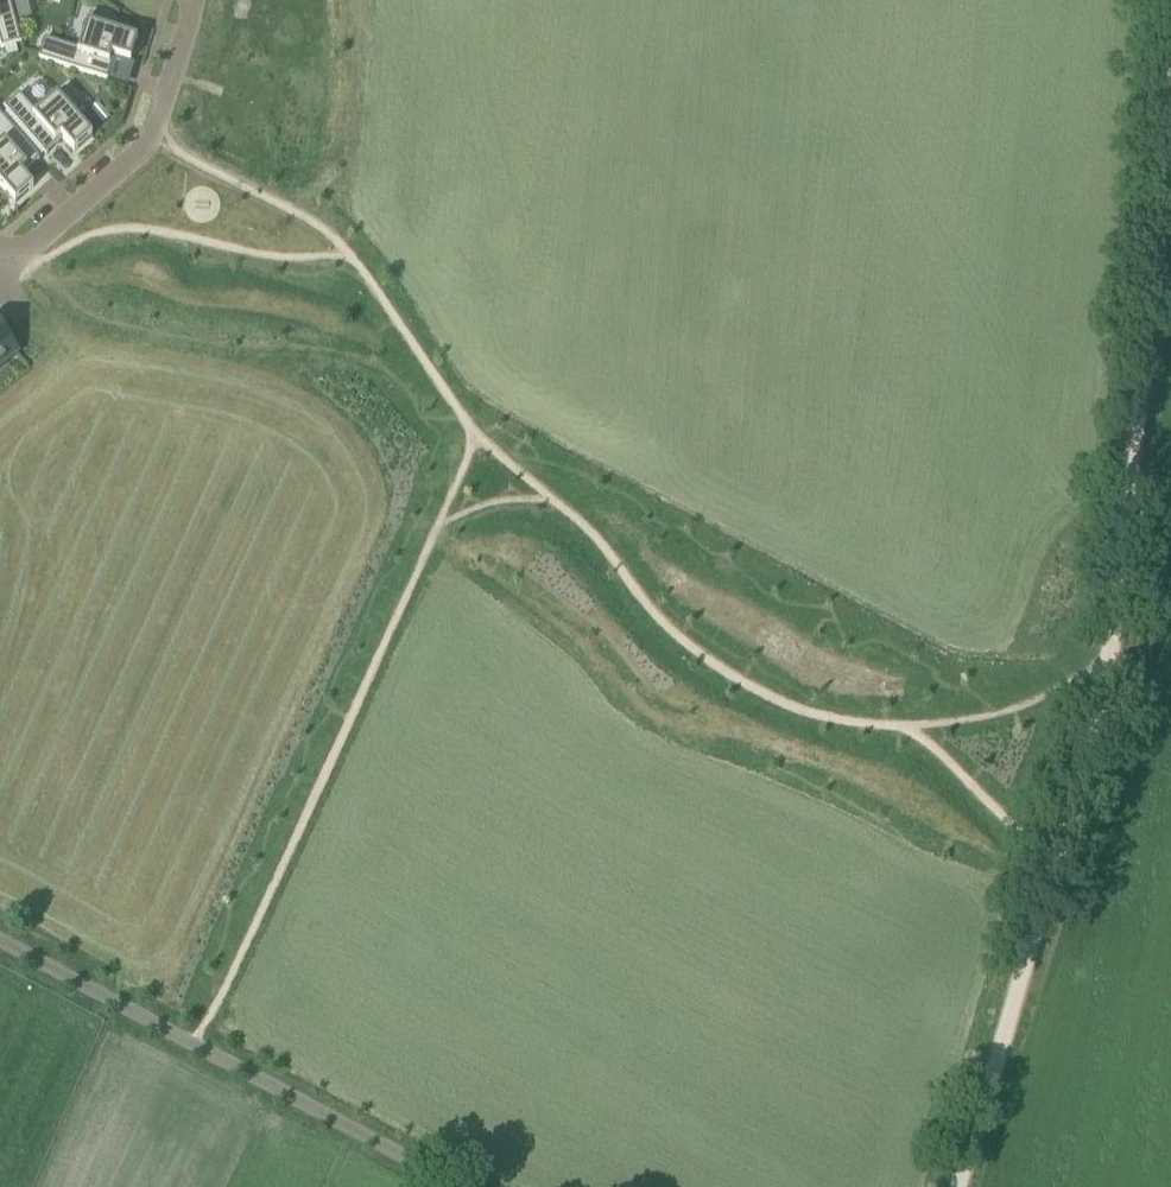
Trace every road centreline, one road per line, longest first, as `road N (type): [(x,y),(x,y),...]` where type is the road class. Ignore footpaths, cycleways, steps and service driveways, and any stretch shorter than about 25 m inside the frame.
road 1 (track): [(1170,183),(1114,614),(951,1186)]
road 2 (unclassified): [(461,1186),(0,942)]
road 3 (residential): [(195,0),(147,145),(6,268),(0,263)]

